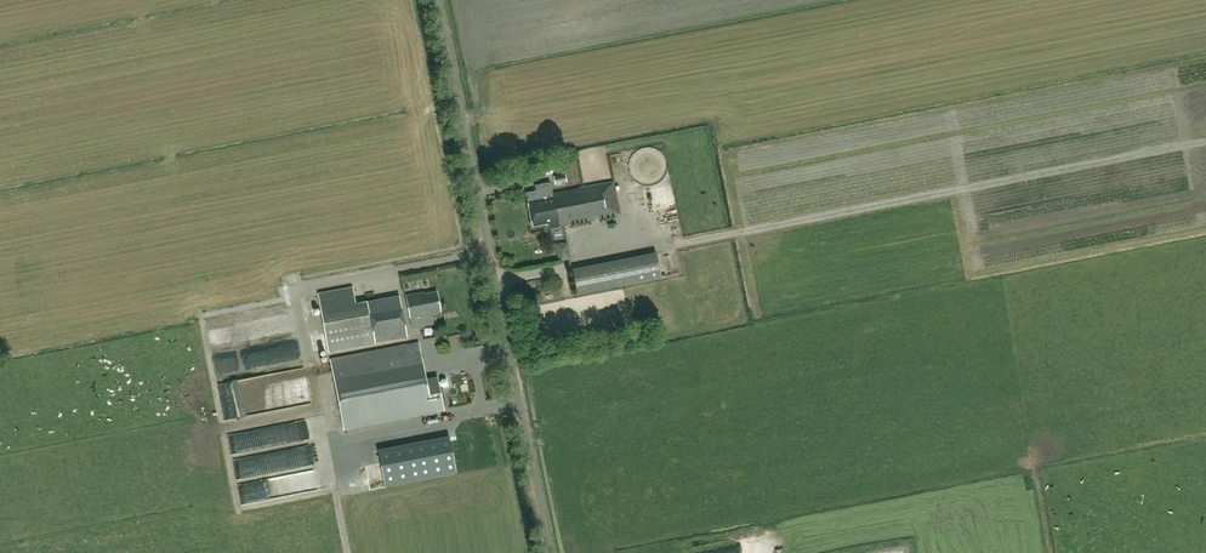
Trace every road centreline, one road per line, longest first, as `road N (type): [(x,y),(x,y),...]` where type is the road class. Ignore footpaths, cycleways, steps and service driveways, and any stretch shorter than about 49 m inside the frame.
road 1 (unclassified): [(552,552),(438,0)]

